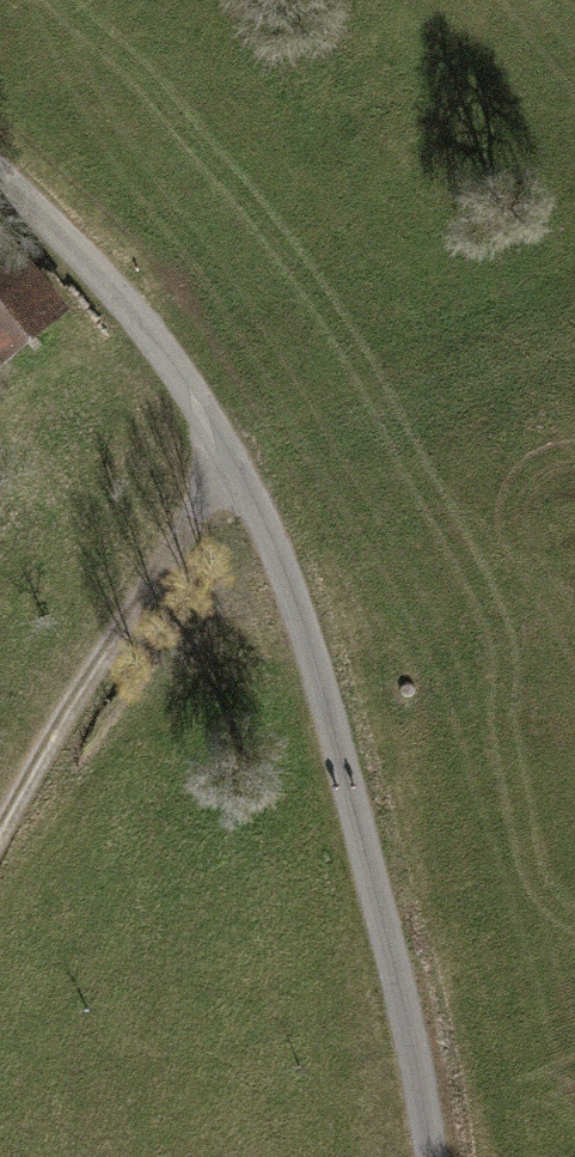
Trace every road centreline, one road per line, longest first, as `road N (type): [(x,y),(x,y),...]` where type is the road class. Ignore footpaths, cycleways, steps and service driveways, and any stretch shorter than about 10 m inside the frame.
road 1 (unclassified): [(0,180),(144,327),(235,465),(301,615),(414,1044),(431,1156)]
road 2 (track): [(0,831),(176,540),(235,465)]

